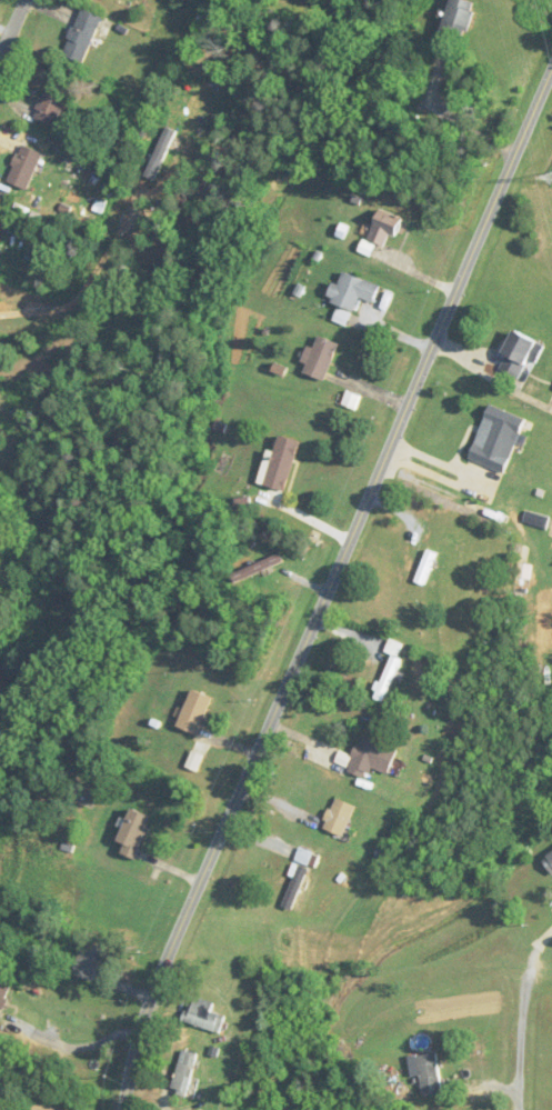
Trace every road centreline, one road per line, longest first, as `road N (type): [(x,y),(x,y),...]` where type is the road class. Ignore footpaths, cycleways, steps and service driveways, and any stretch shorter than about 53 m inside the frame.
road 1 (tertiary): [(125,1109),(169,957),(551,79)]
road 2 (residential): [(523,1109),(529,986)]

